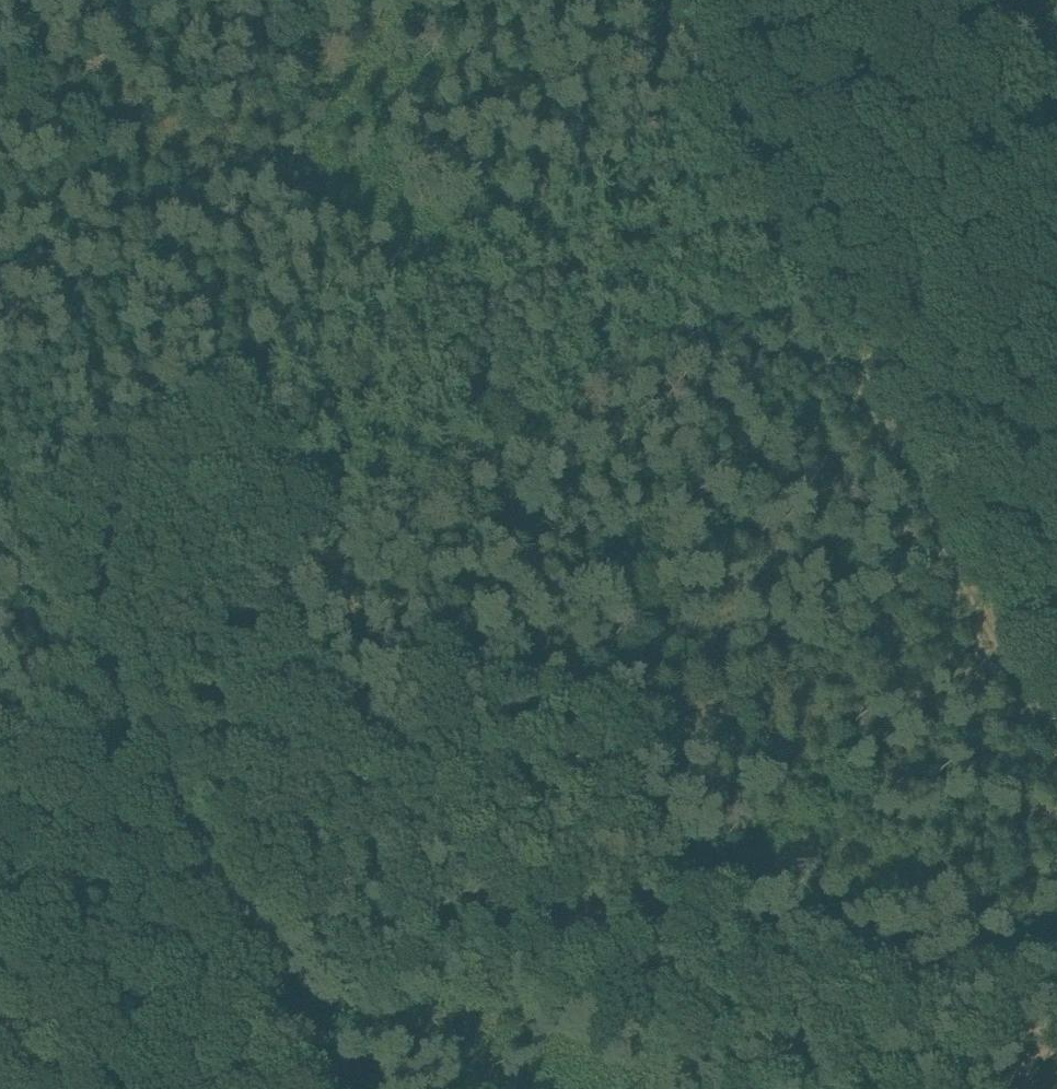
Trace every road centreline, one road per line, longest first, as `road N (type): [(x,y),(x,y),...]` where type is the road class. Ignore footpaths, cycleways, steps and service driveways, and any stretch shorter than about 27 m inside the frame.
road 1 (track): [(667,0),(1056,726)]

